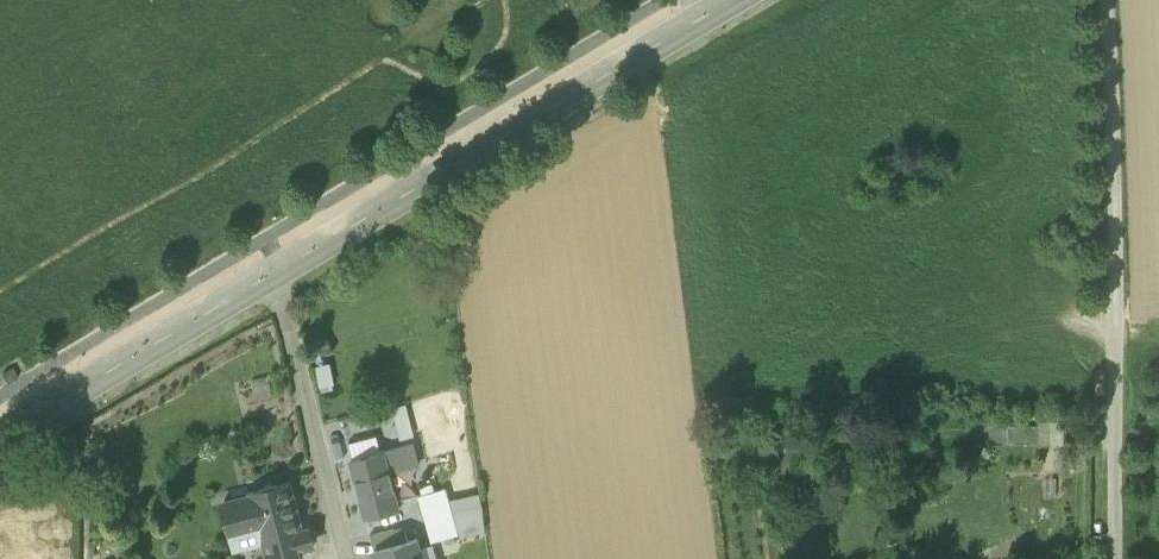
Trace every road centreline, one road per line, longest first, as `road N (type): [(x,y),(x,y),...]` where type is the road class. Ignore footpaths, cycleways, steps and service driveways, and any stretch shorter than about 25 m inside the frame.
road 1 (unclassified): [(1117,558),(1107,0)]
road 2 (tertiary): [(731,0),(277,274)]
road 3 (tertiary): [(277,274),(0,437)]
road 4 (residential): [(277,274),(346,558)]

